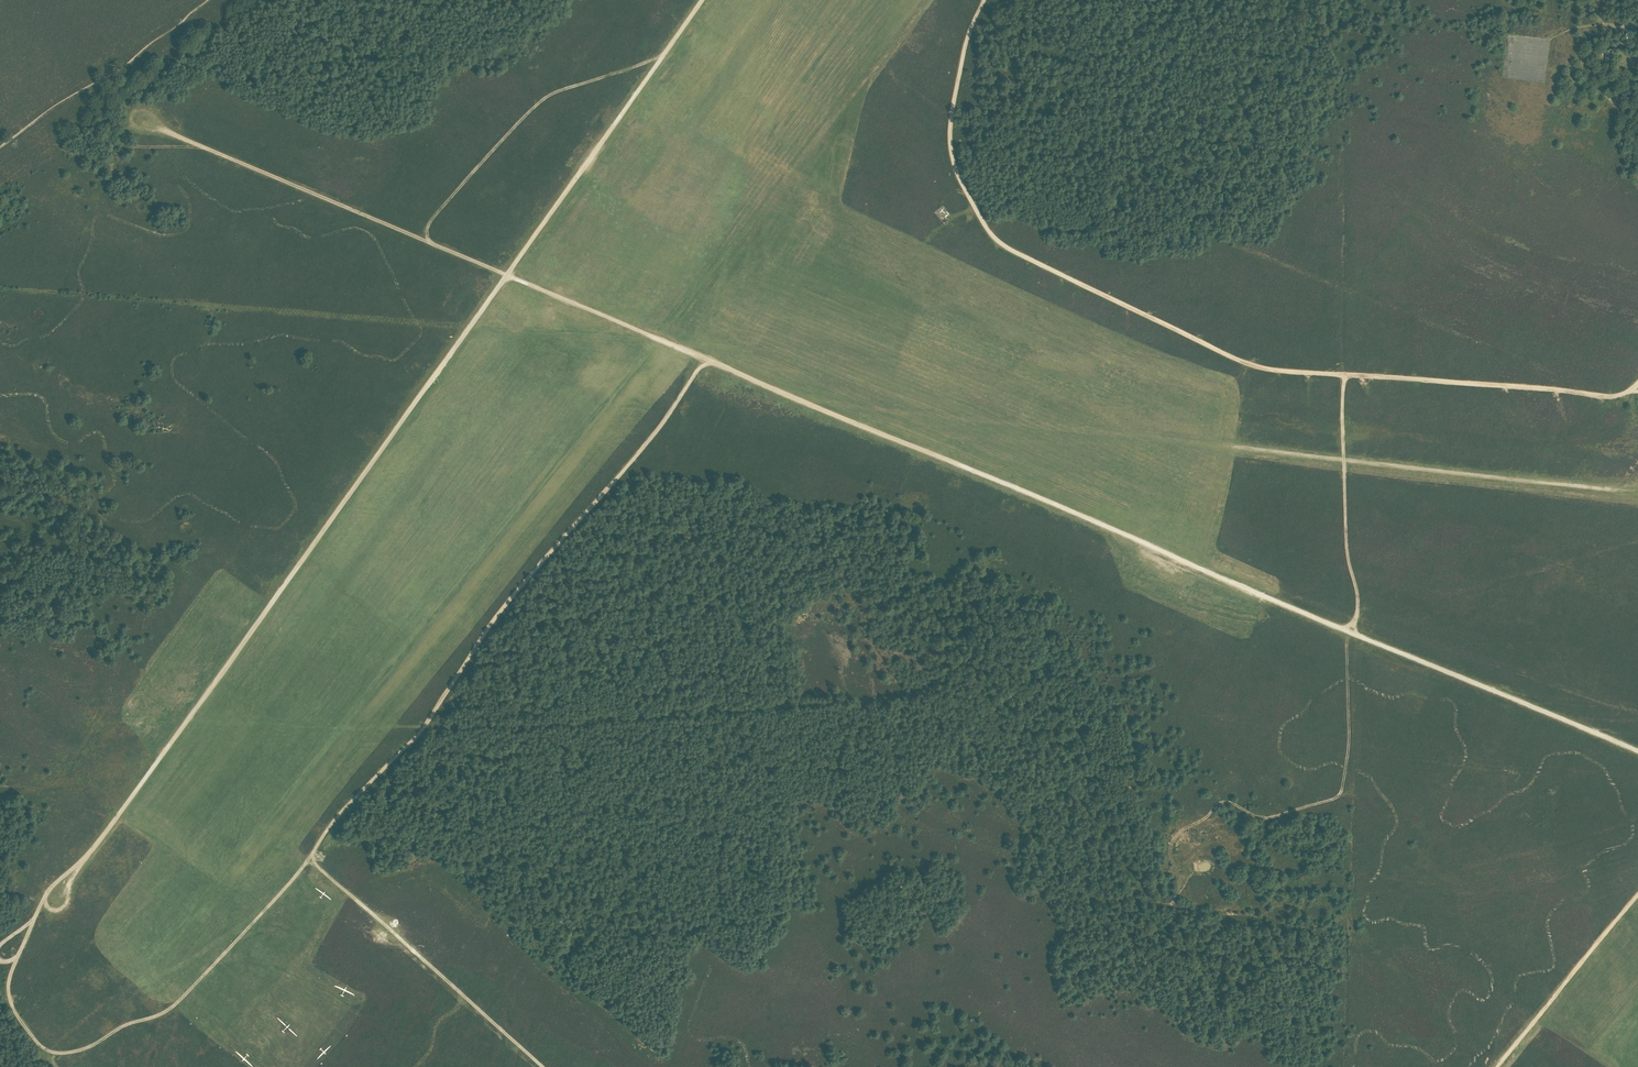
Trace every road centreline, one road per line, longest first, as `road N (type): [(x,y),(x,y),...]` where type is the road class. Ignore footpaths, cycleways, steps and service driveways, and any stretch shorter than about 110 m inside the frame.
road 1 (track): [(437,706),(462,696),(480,703),(492,725),(575,723),(895,698),(973,667),(987,675),(1151,899),(1171,905),(1180,881),(1170,848),(1216,804),(1272,817),(1341,794),(1350,633)]
road 2 (track): [(0,147),(208,0)]
road 3 (track): [(1525,59),(1572,29),(1637,26)]

